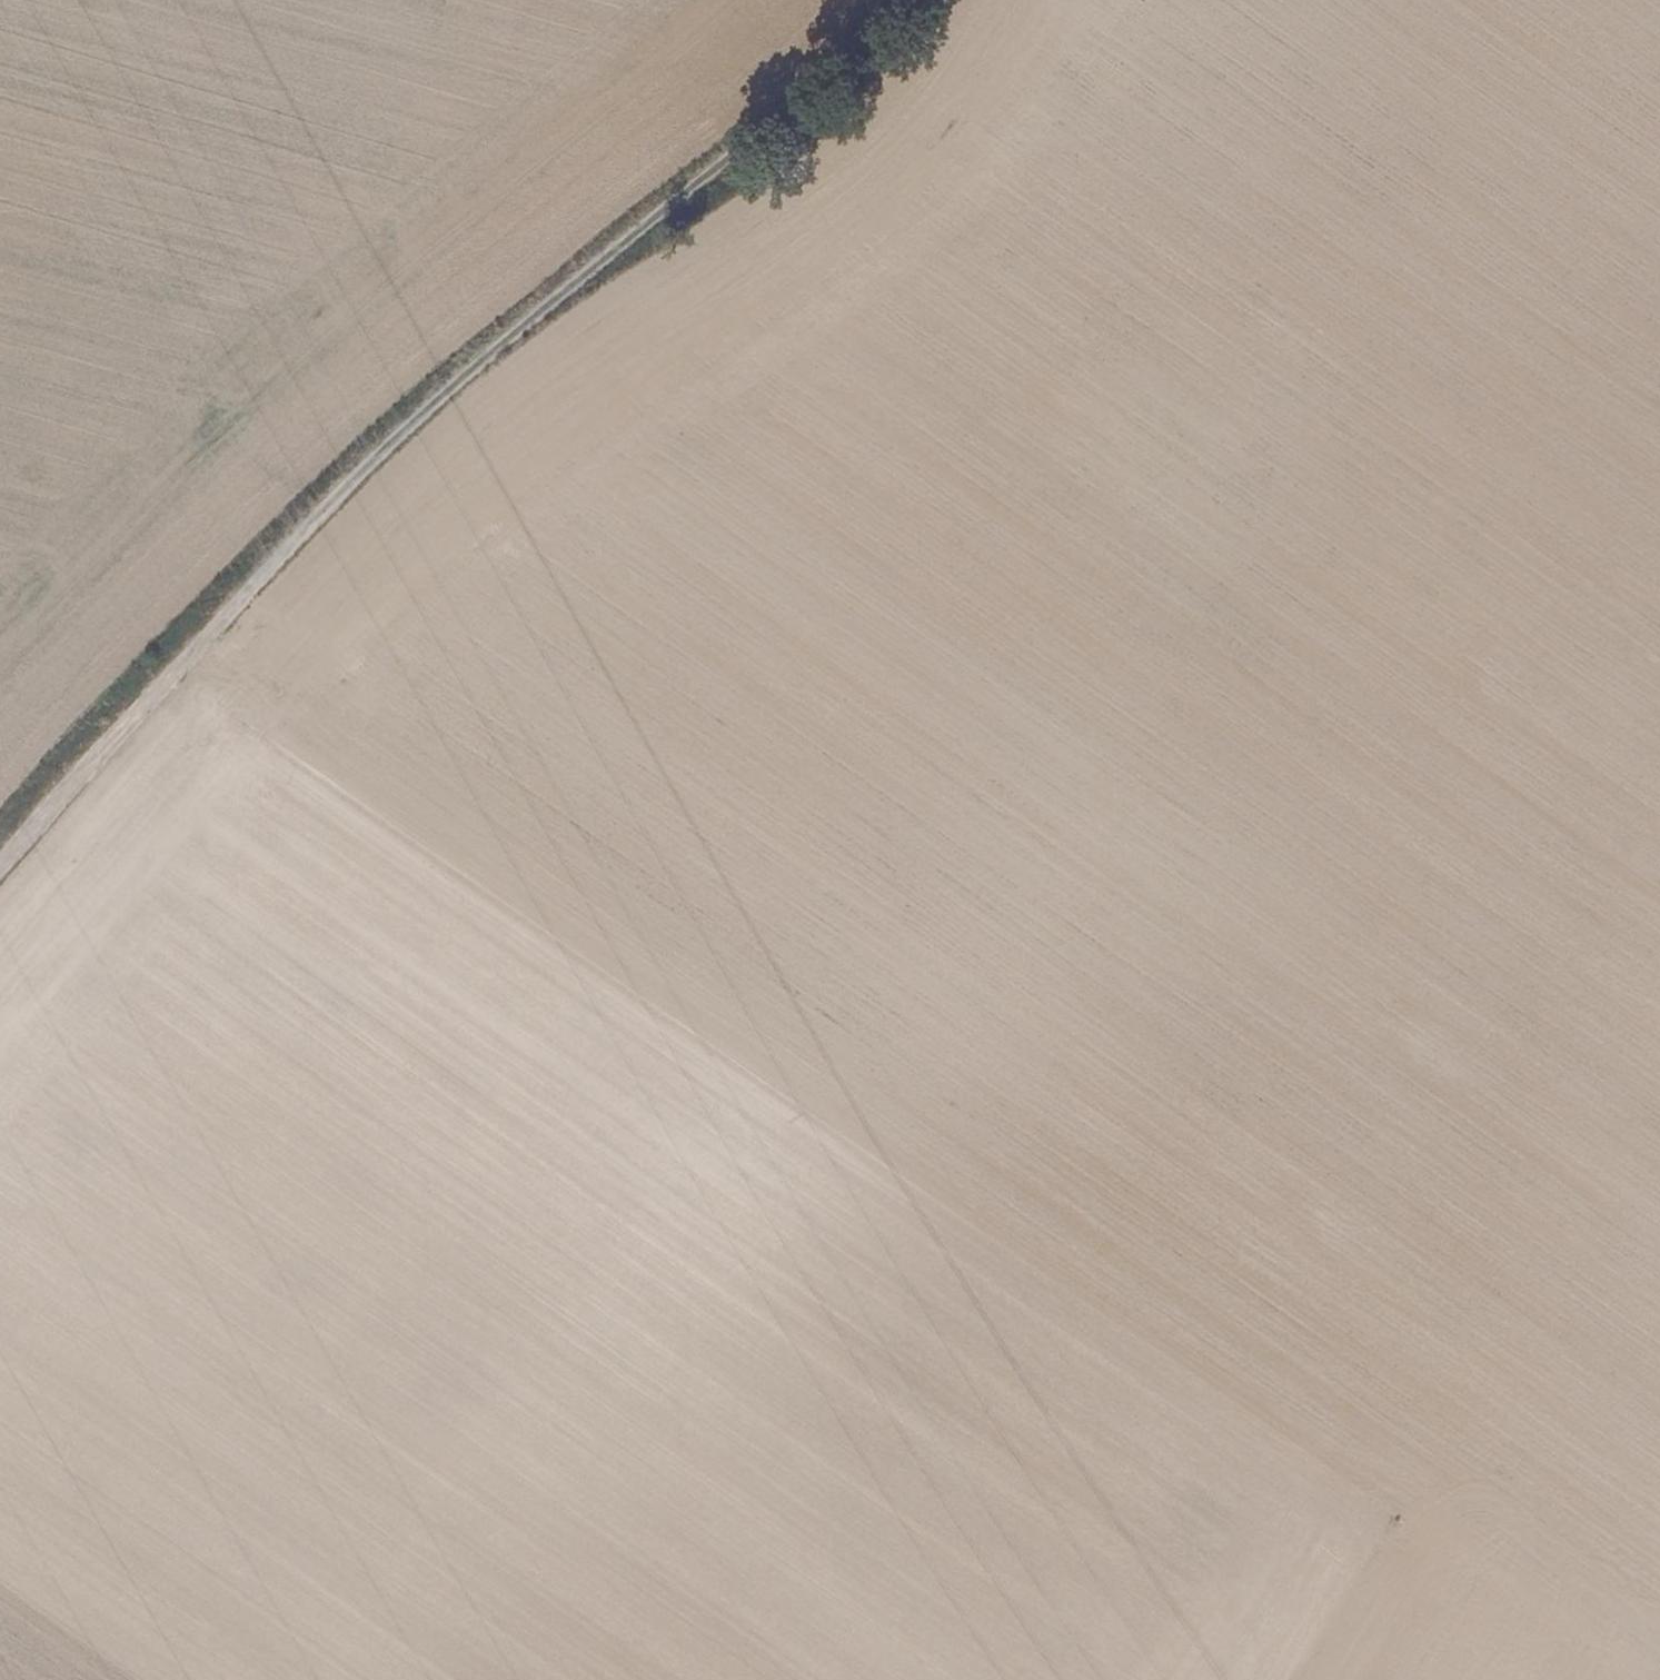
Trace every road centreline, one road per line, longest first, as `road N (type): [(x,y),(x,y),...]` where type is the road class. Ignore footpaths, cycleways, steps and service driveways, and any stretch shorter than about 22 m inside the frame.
road 1 (track): [(876,0),(792,99),(546,294),(312,503),(0,853)]

